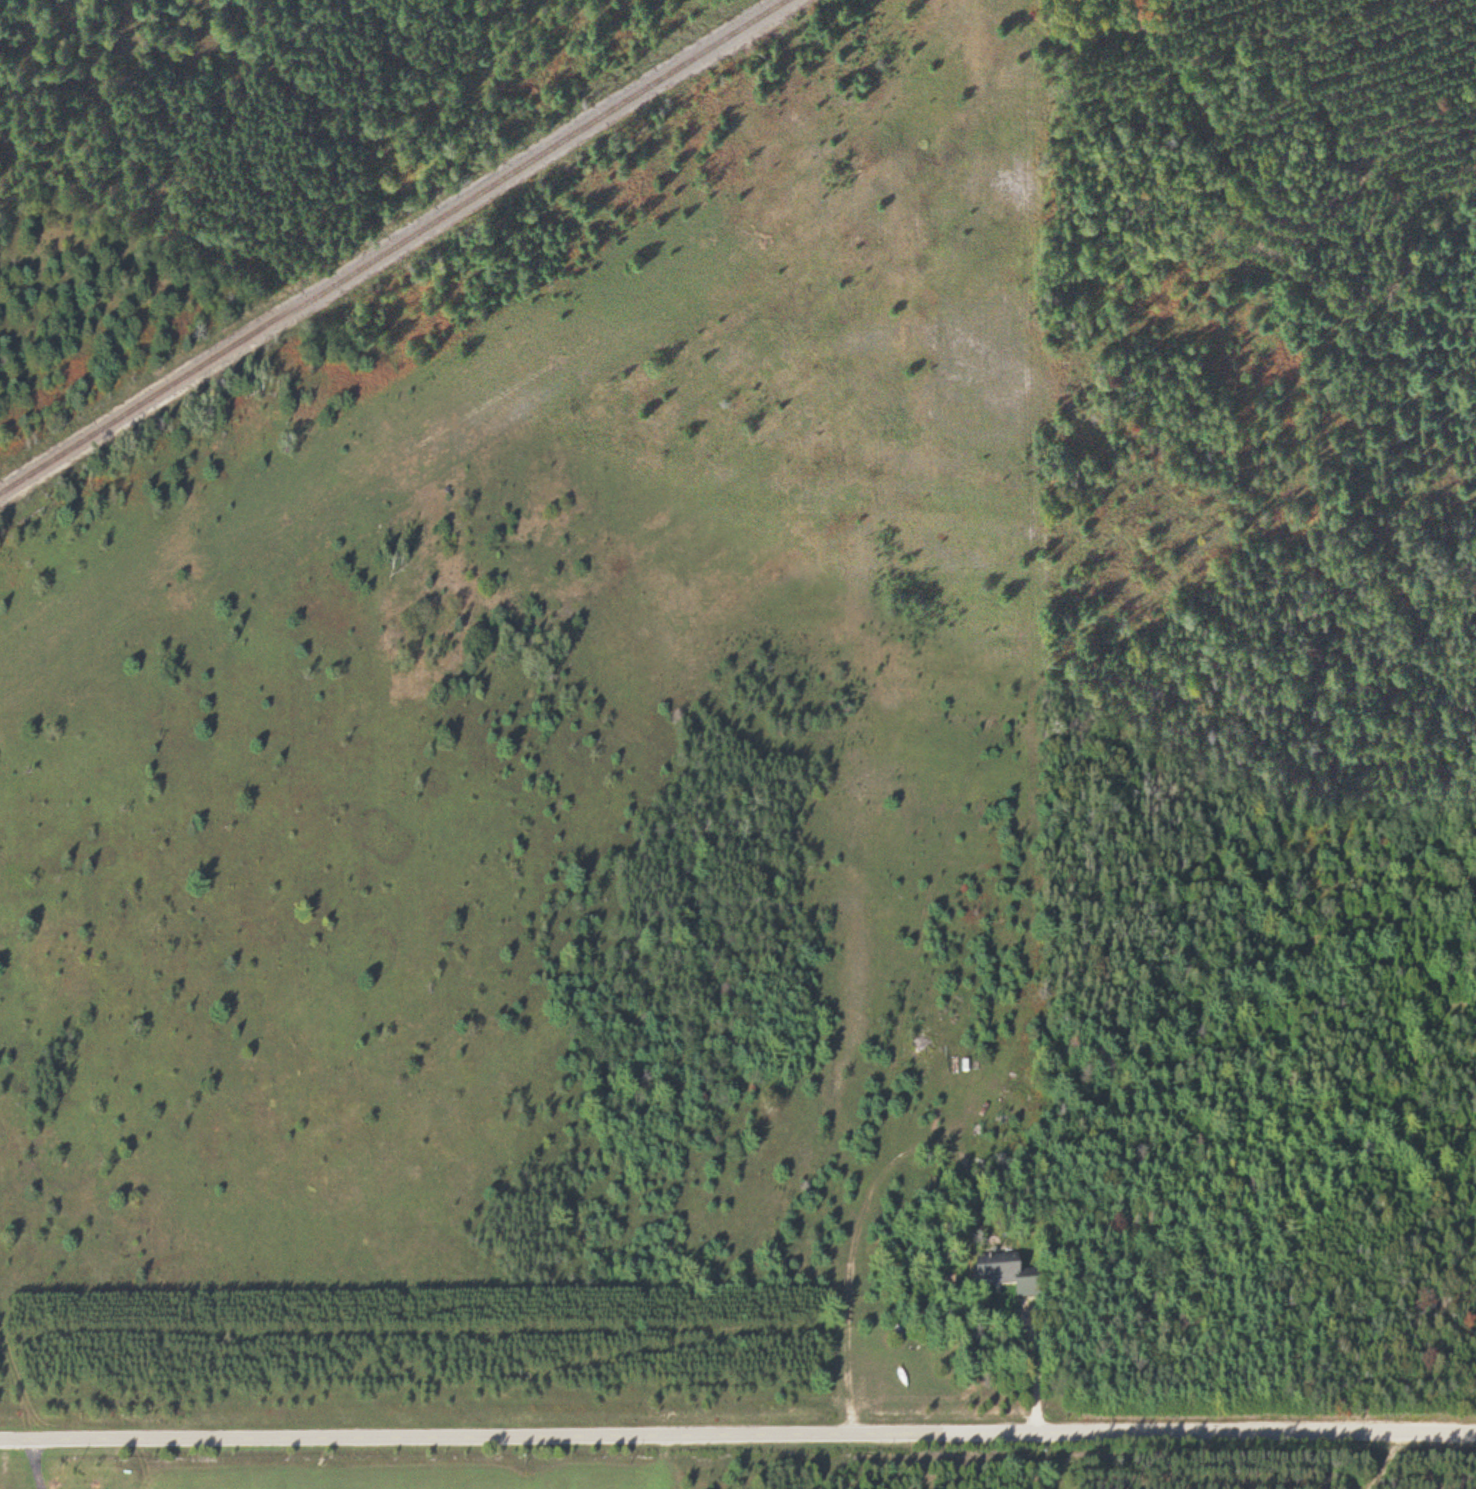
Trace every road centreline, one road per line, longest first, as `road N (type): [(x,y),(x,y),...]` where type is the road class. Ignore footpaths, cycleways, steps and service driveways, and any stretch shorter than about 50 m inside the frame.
road 1 (residential): [(0,1442),(1475,1433)]

